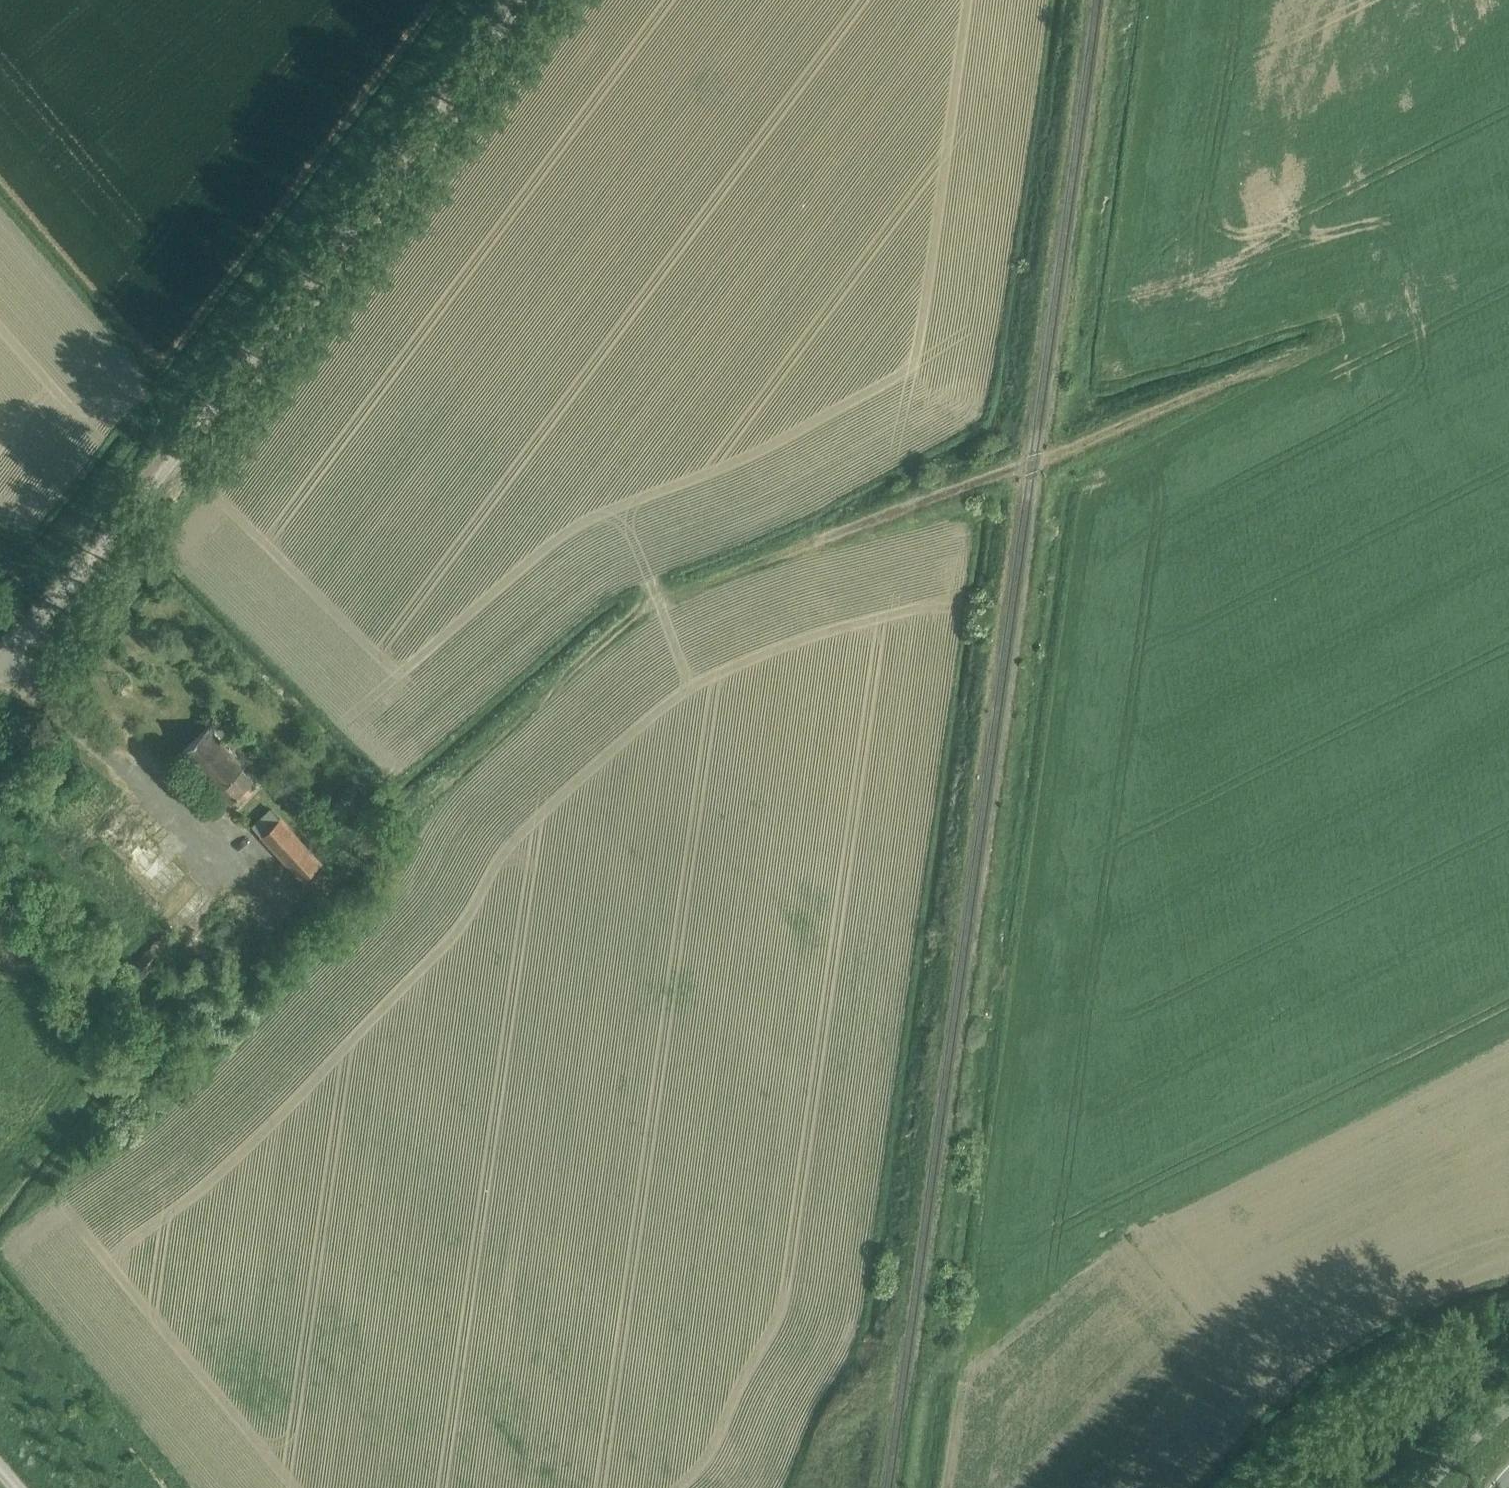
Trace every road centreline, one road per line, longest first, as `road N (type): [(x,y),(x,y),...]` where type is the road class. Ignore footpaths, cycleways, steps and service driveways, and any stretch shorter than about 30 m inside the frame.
road 1 (track): [(1331,338),(1050,458),(807,540),(647,608),(561,673),(309,900),(254,890)]
road 2 (unclassified): [(0,644),(208,415),(517,0)]
road 3 (unclassified): [(1508,1399),(1410,1487)]

